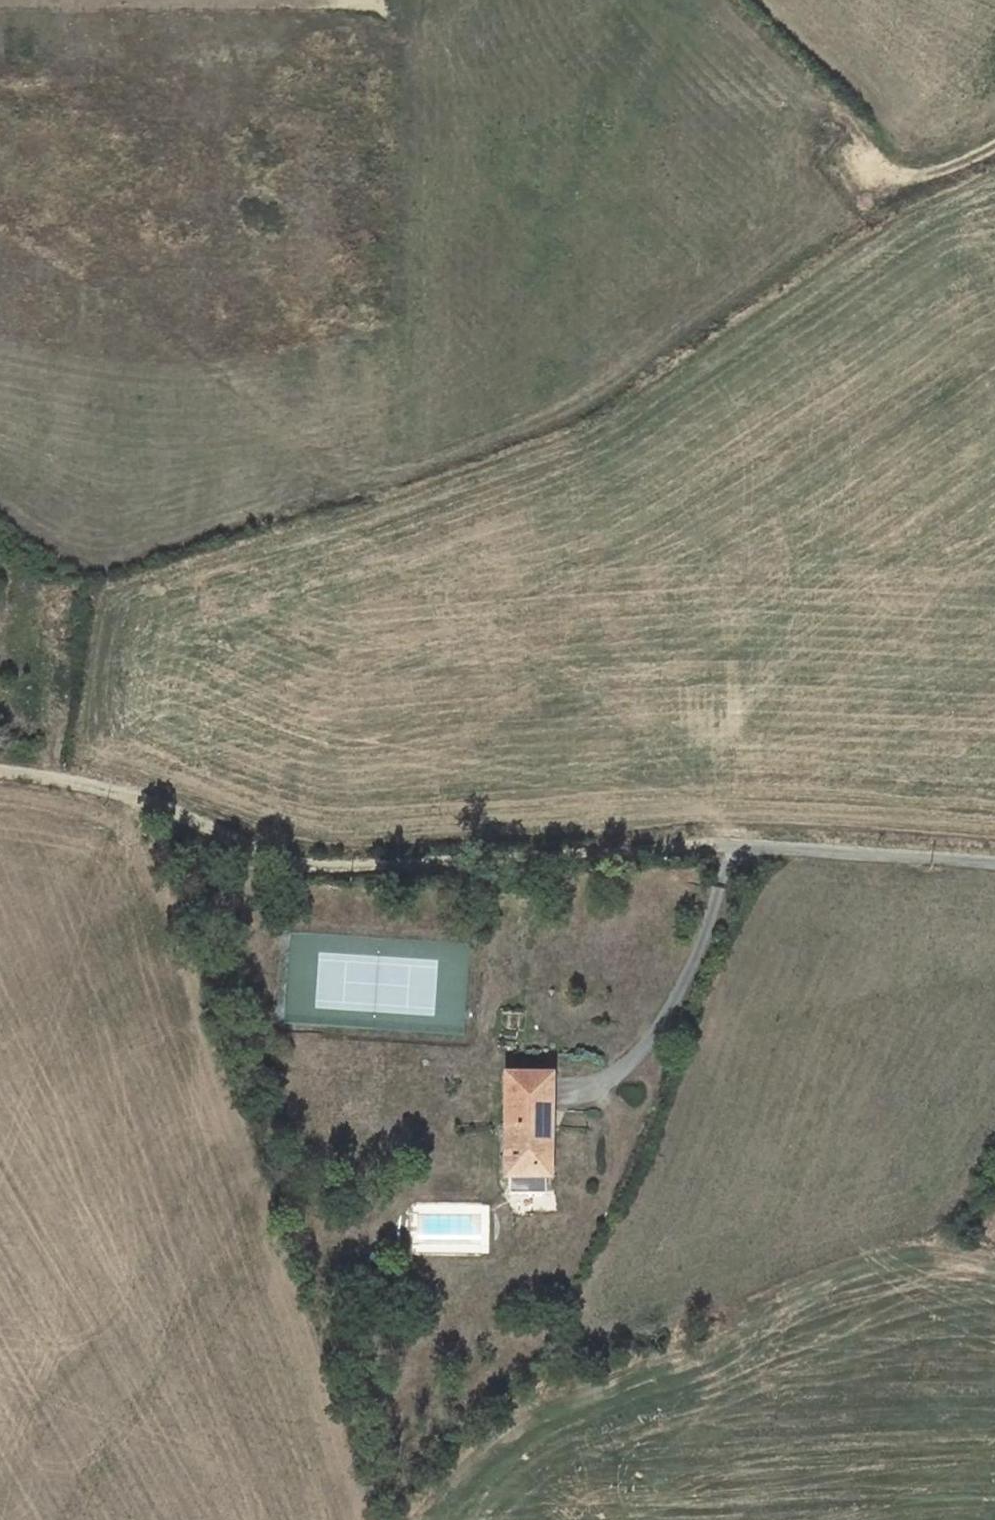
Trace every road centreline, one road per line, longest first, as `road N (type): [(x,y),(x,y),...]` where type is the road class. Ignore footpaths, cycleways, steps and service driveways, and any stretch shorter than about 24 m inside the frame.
road 1 (track): [(731,845),(330,867),(293,861),(142,800),(0,770)]
road 2 (unclassified): [(994,862),(731,845)]

